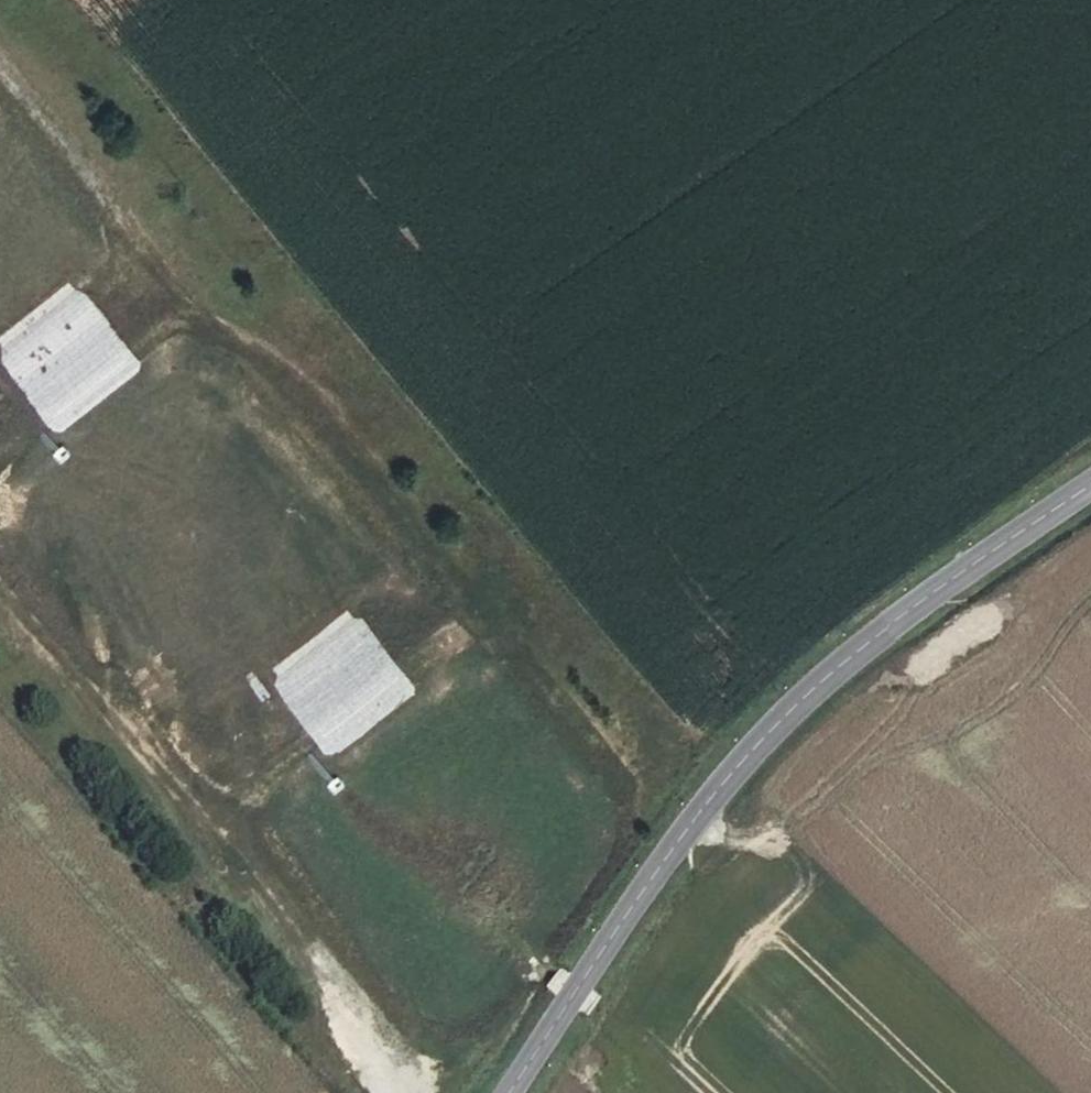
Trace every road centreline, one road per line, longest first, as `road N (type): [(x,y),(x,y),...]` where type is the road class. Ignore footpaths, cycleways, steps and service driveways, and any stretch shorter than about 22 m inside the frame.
road 1 (tertiary): [(493,1092),(755,730),(833,655),(1090,479)]

